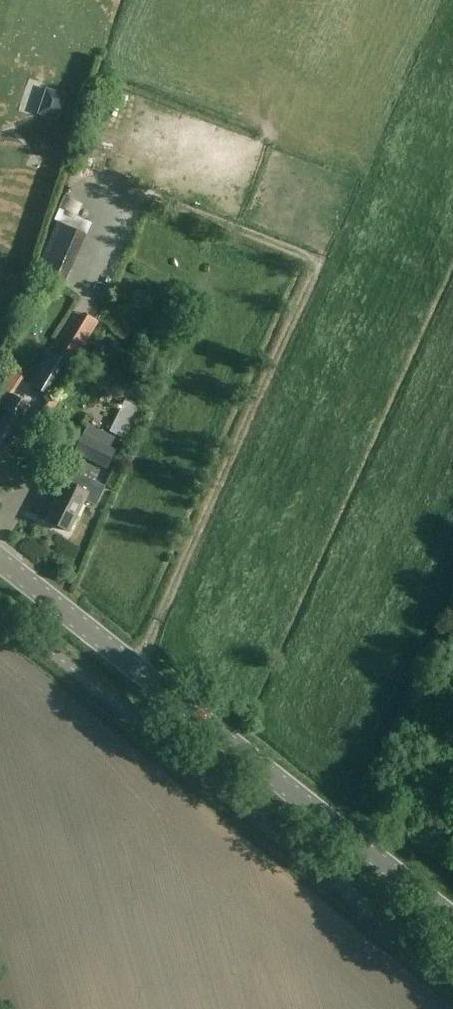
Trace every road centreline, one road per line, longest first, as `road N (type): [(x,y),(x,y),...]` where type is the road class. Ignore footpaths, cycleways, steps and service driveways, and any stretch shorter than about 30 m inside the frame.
road 1 (track): [(134,667),(316,277),(311,261),(165,204)]
road 2 (secondary): [(452,918),(0,561)]

